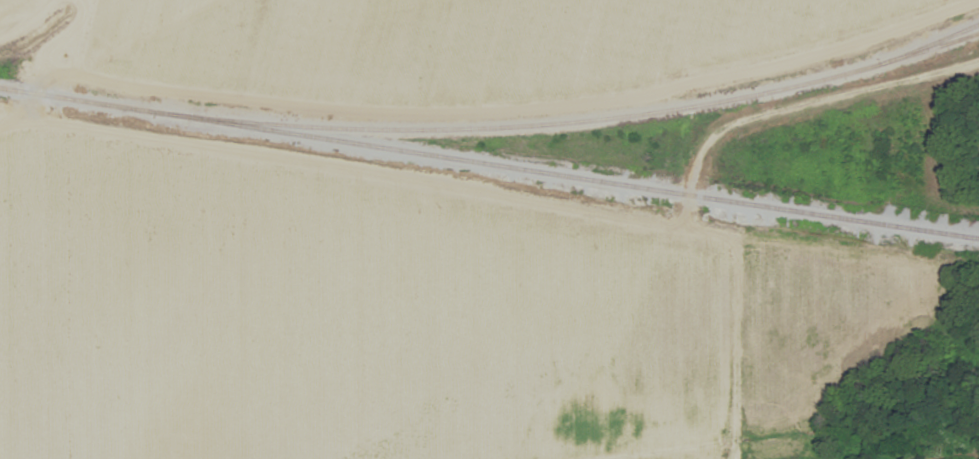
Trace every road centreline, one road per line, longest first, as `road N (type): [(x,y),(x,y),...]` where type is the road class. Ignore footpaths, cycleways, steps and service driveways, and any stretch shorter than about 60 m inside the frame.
road 1 (track): [(0,132),(58,129),(667,228),(678,224),(708,148),(734,122),(978,57)]
road 2 (track): [(59,68),(322,107),(525,105),(655,86),(888,29),(958,0)]
road 3 (track): [(0,125),(59,68),(86,0)]

